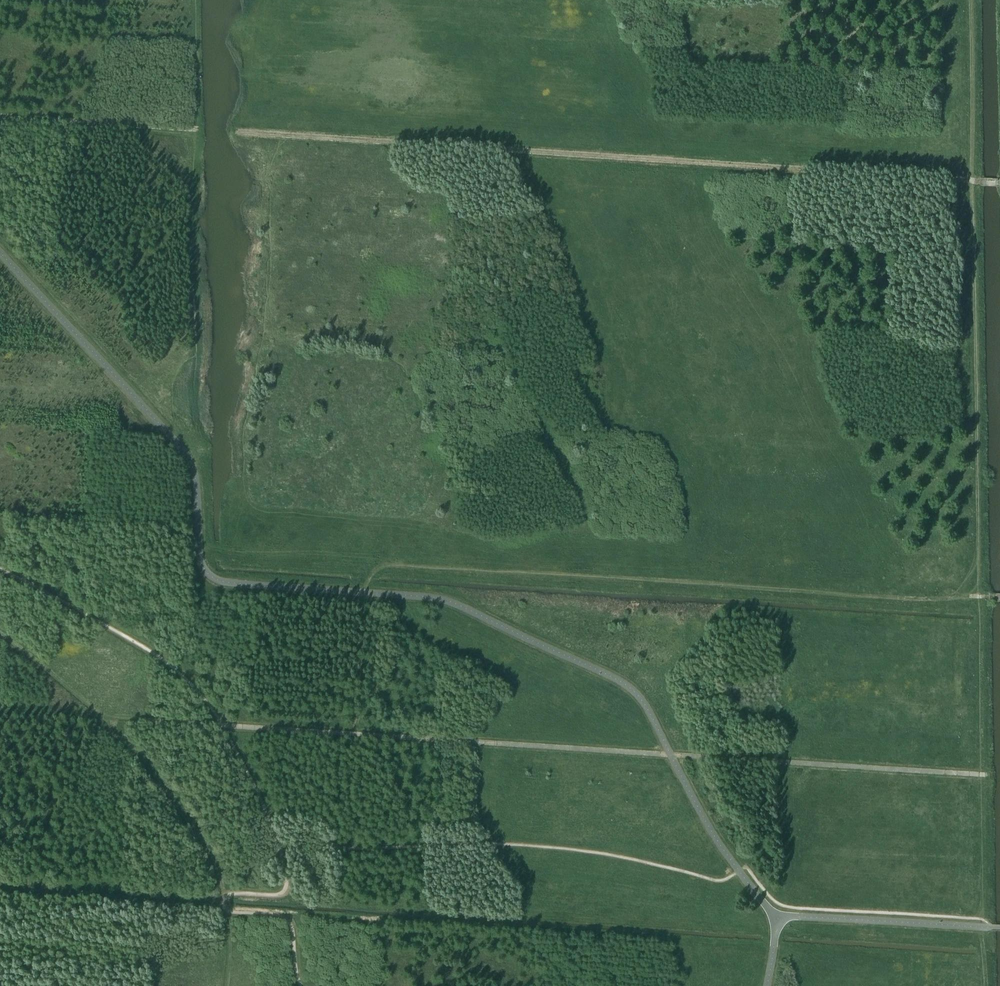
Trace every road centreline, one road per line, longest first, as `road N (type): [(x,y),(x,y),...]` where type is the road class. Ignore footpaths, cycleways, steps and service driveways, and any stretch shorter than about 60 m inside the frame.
road 1 (track): [(999,183),(236,131)]
road 2 (track): [(989,776),(356,735)]
road 3 (track): [(351,568),(980,611)]
road 4 (track): [(970,0),(980,611)]
road 5 (track): [(356,735),(0,712)]
road 6 (track): [(224,898),(207,850),(154,774),(103,718),(0,637)]
road 7 (track): [(980,611),(989,776),(984,919)]
road 8 (track): [(194,129),(0,116)]
road 9 (track): [(351,568),(356,735)]
road 10 (track): [(233,548),(351,568)]

